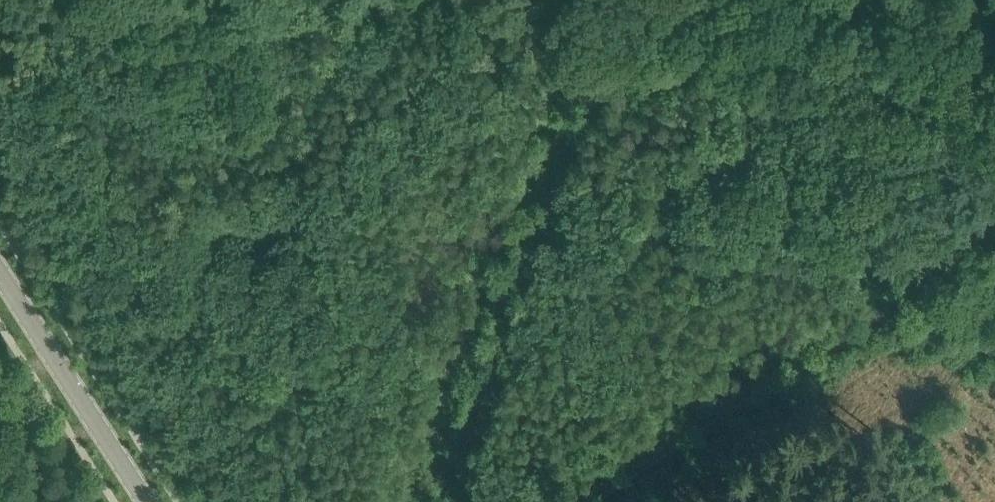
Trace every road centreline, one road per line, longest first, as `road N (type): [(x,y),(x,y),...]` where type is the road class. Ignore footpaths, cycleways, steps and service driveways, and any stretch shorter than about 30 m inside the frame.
road 1 (tertiary): [(148,501),(0,271)]

